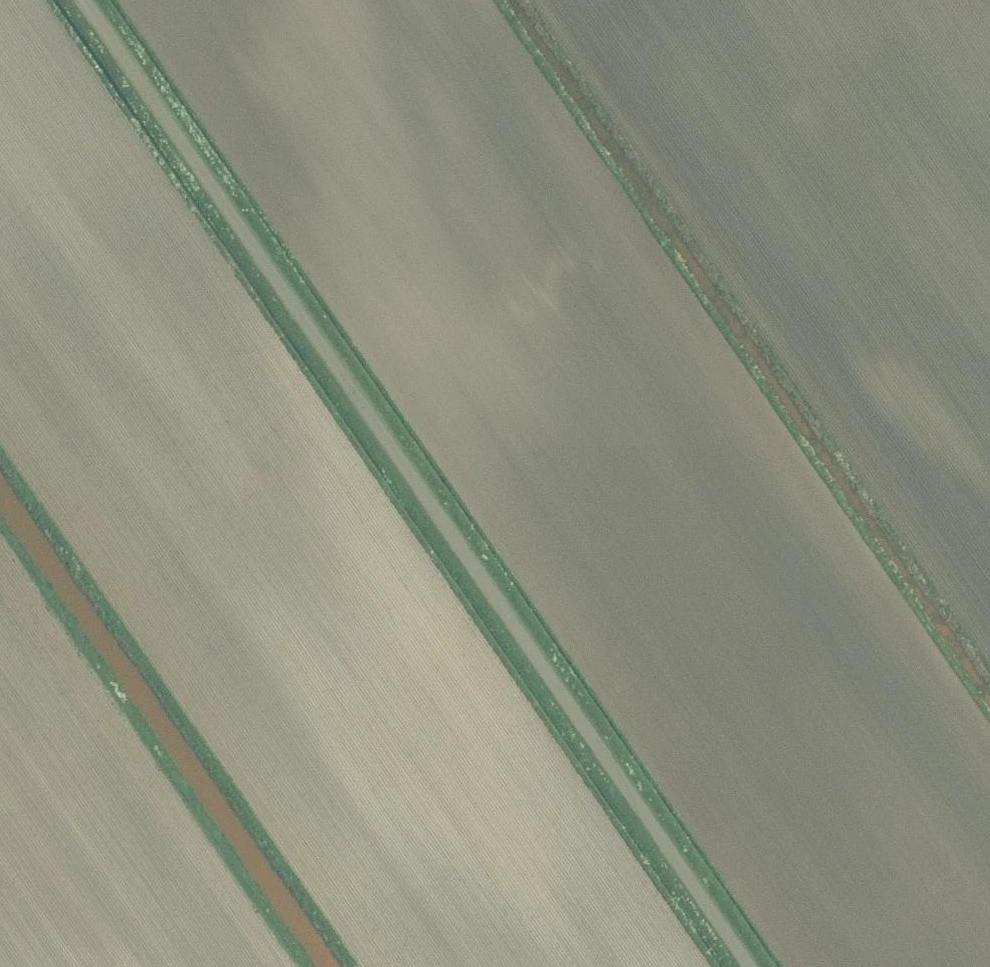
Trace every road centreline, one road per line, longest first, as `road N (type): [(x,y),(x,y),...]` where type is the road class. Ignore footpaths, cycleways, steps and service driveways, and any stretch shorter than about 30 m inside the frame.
road 1 (unclassified): [(747,966),(80,0)]

